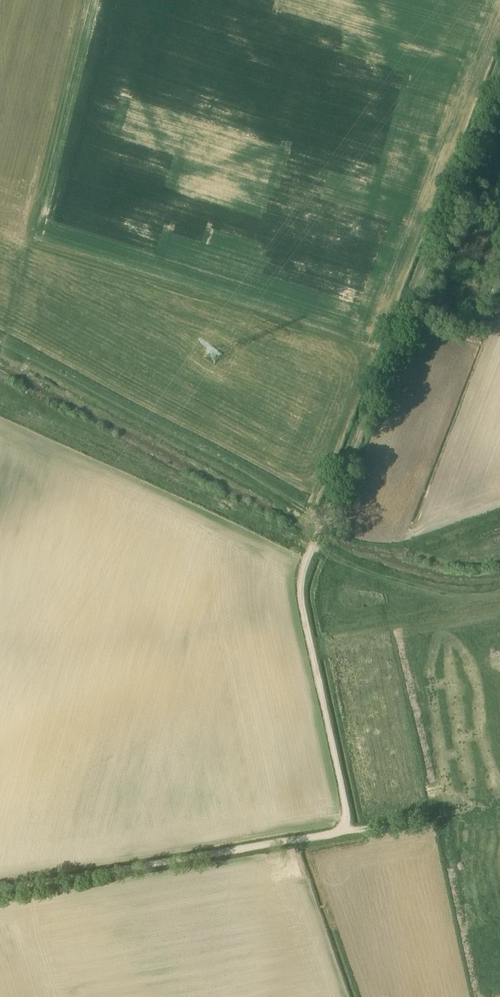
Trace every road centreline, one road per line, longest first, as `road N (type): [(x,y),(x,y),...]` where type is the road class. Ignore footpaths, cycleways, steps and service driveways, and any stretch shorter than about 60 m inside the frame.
road 1 (track): [(350,831),(302,578),(499,72)]
road 2 (track): [(325,520),(0,344)]
road 3 (track): [(350,831),(0,889)]
road 4 (track): [(85,0),(57,120)]

